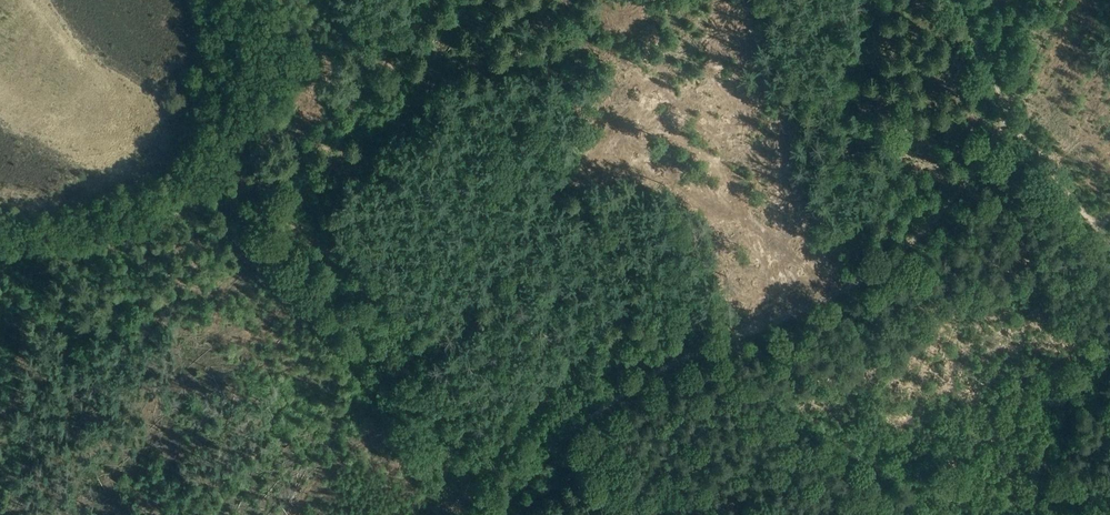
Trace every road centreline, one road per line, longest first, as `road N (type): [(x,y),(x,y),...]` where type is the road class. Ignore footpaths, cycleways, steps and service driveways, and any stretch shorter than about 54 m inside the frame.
road 1 (track): [(1007,113),(958,196),(895,258),(783,317),(656,358),(567,437)]
road 2 (track): [(959,0),(1007,113),(1096,226)]

